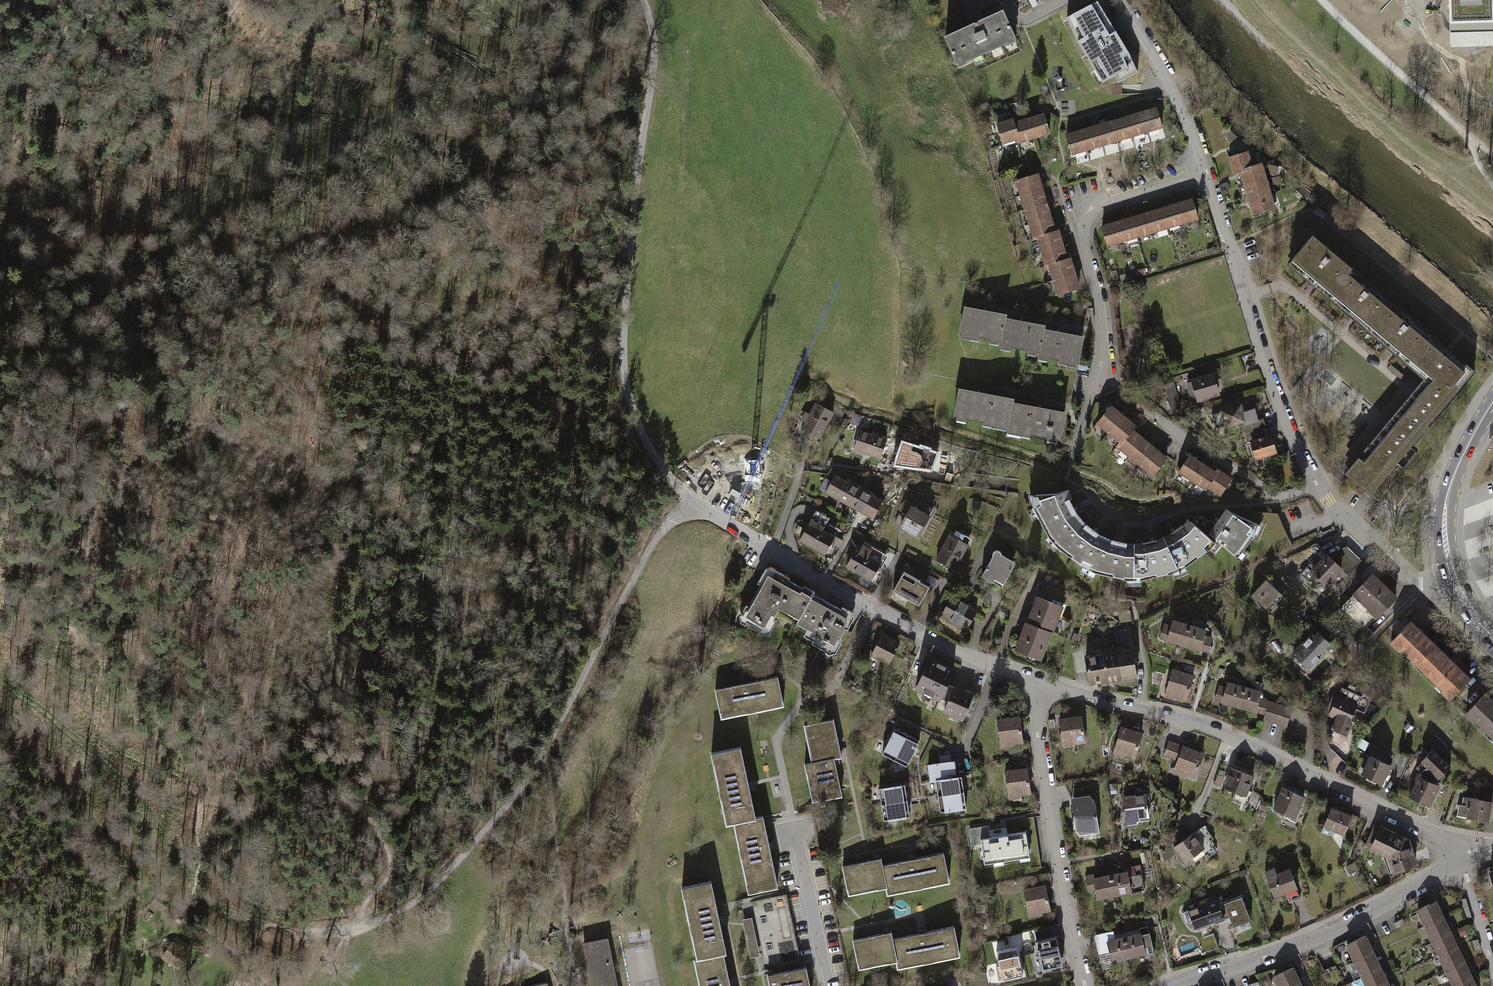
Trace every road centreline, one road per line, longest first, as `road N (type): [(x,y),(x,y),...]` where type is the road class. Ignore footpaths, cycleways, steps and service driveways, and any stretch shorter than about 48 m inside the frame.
road 1 (track): [(238,0),(184,77),(148,179),(186,227),(246,264),(305,285),(308,369),(319,404),(310,488),(342,564),(328,632),(332,665),(372,701),(384,731),(384,760),(365,794),(366,812),(391,862),(352,931)]
road 2 (track): [(641,0),(652,41),(651,79),(632,207),(626,385),(653,456),(694,502),(657,538),(544,755),(487,830),(401,912),(352,931)]
road 3 (track): [(388,872),(398,865),(424,766),(447,423),(465,315)]
road 4 (residential): [(1205,172),(1275,395),(1316,485),(1407,581),(1453,580)]
road 5 (residential): [(1462,859),(1449,841),(1226,736),(1043,685)]
road 6 (residential): [(1043,685),(954,652),(694,502)]
road 7 (residential): [(1205,172),(1082,215),(1103,312),(1102,380),(1088,398)]
road 8 (residential): [(1462,859),(1309,940),(1169,985)]
road 9 (residential): [(1043,685),(1035,707),(1057,864),(1085,985)]
road 10 (track): [(1467,135),(1323,0)]
road 11 (residential): [(1123,0),(1205,172)]
road 12 (primary): [(1492,402),(1445,491),(1453,580)]
road 13 (residential): [(829,985),(792,828)]

